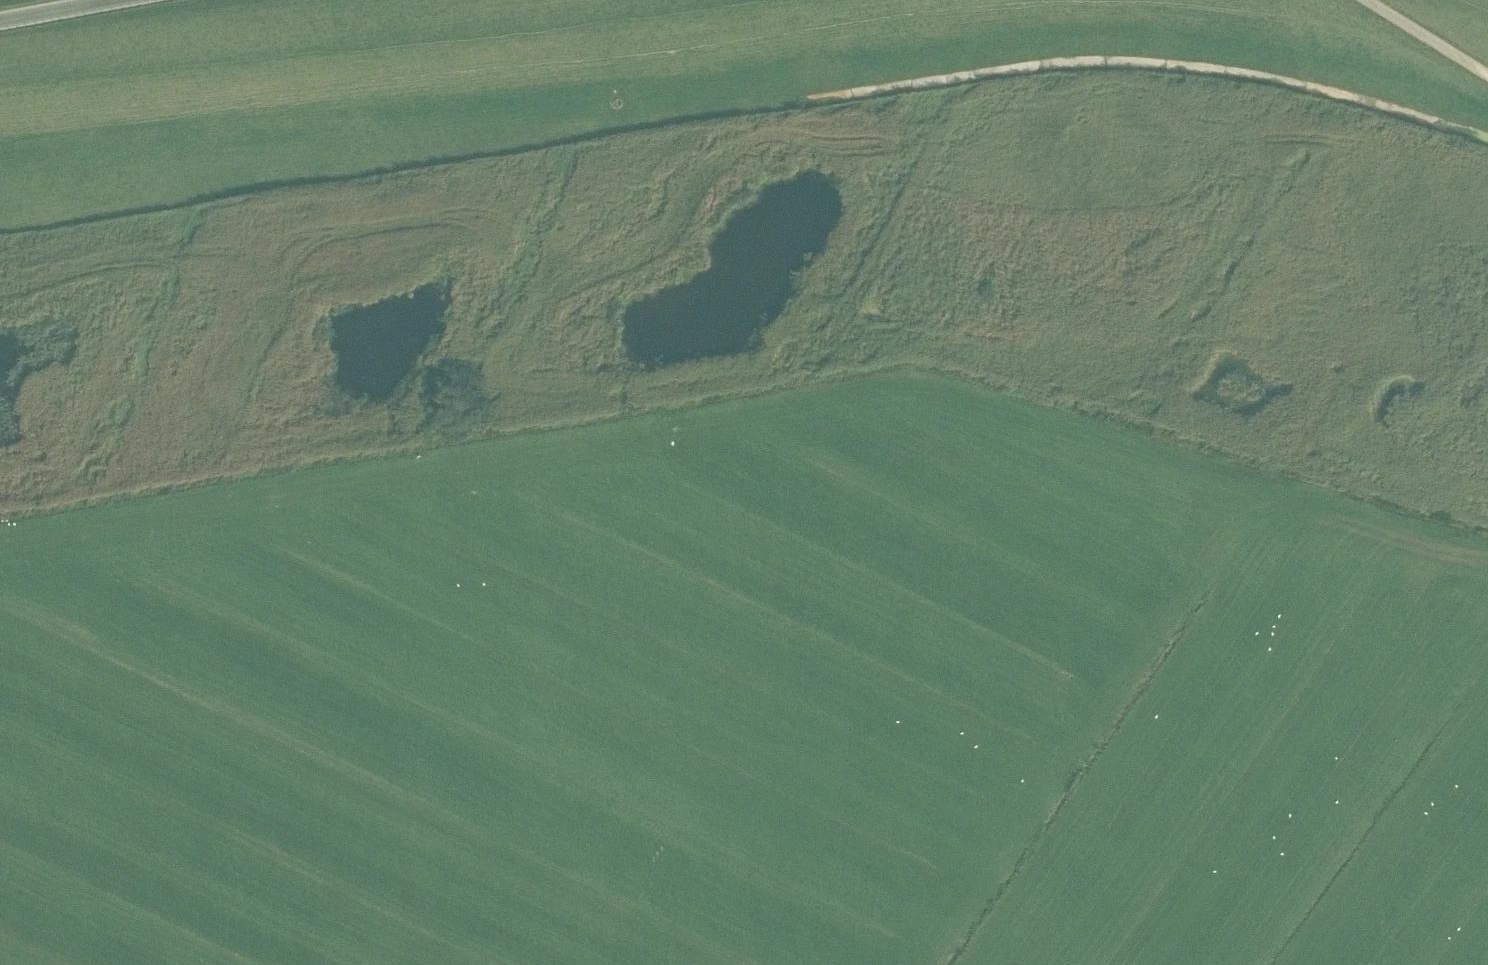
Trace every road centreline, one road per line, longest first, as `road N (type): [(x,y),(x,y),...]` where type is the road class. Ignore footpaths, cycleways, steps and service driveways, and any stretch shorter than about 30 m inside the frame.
road 1 (track): [(809,100),(1063,62),(1148,62),(1310,87),(1487,138)]

